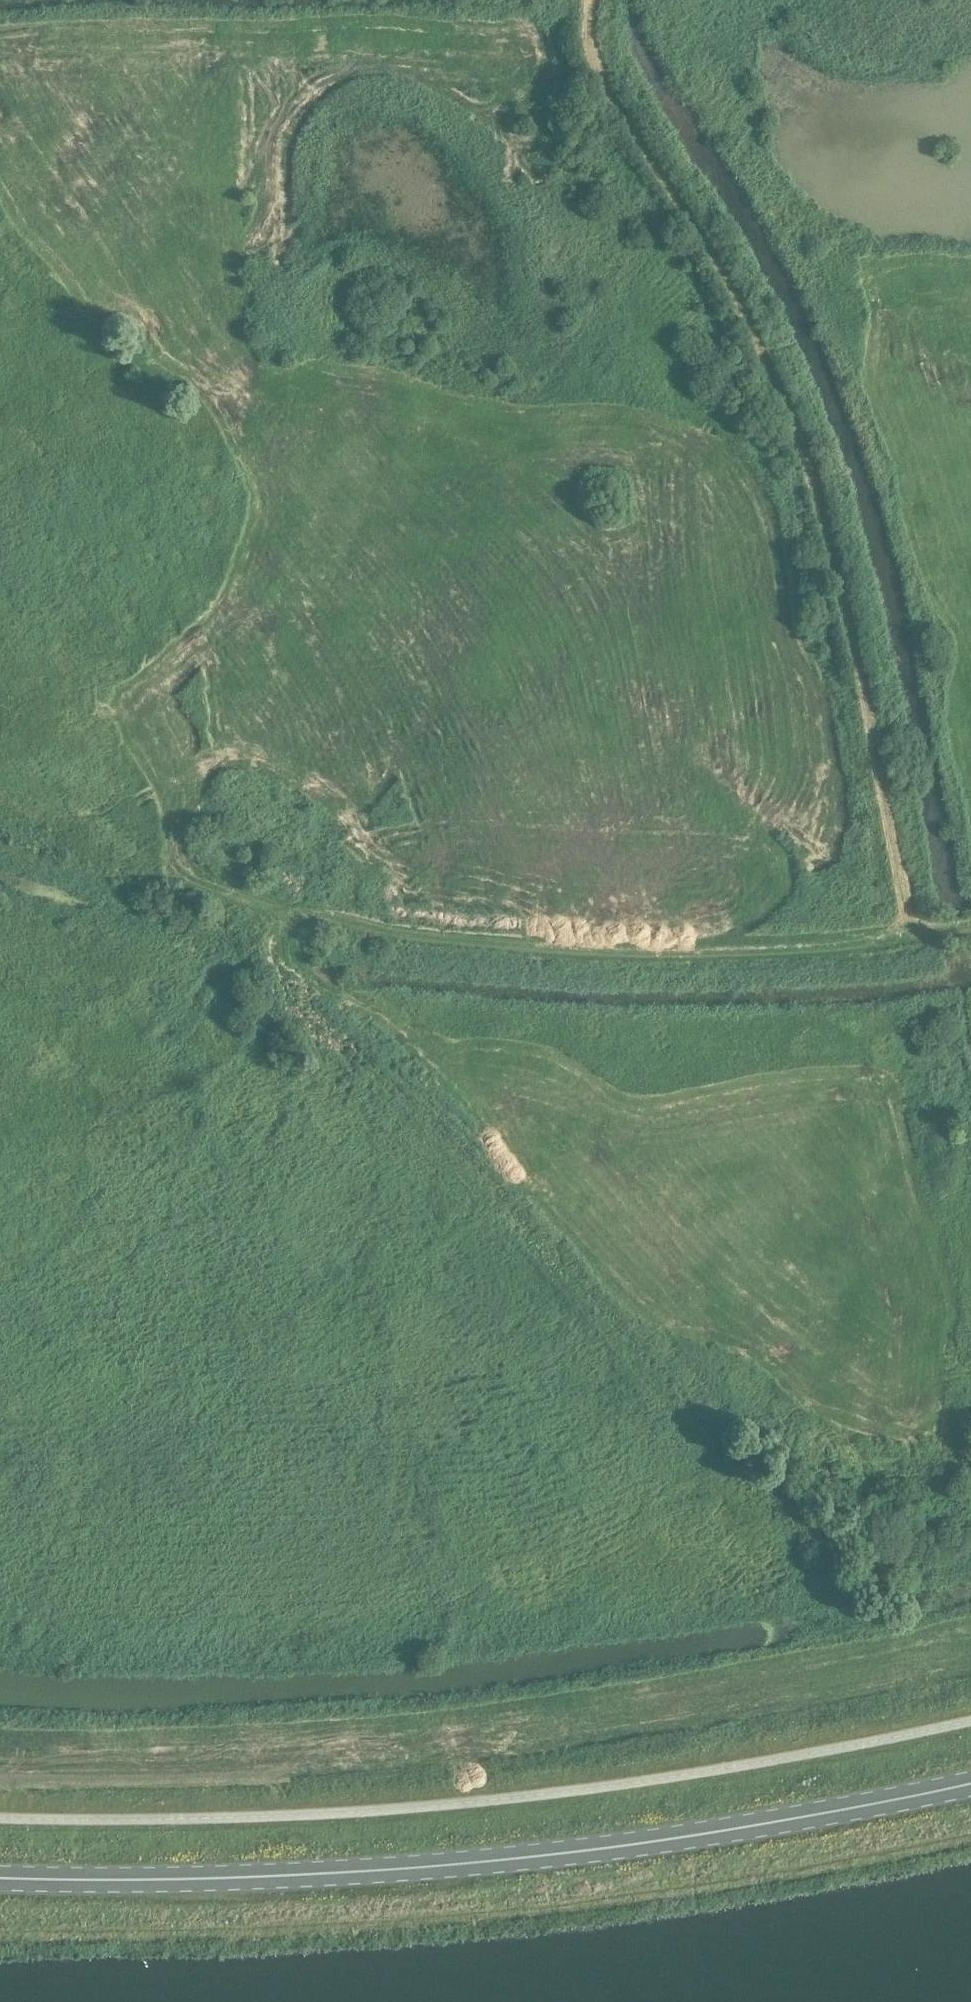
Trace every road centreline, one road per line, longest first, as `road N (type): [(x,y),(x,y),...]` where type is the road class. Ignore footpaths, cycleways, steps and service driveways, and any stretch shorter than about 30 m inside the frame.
road 1 (secondary): [(970,1778),(604,1849),(252,1874),(0,1874)]

